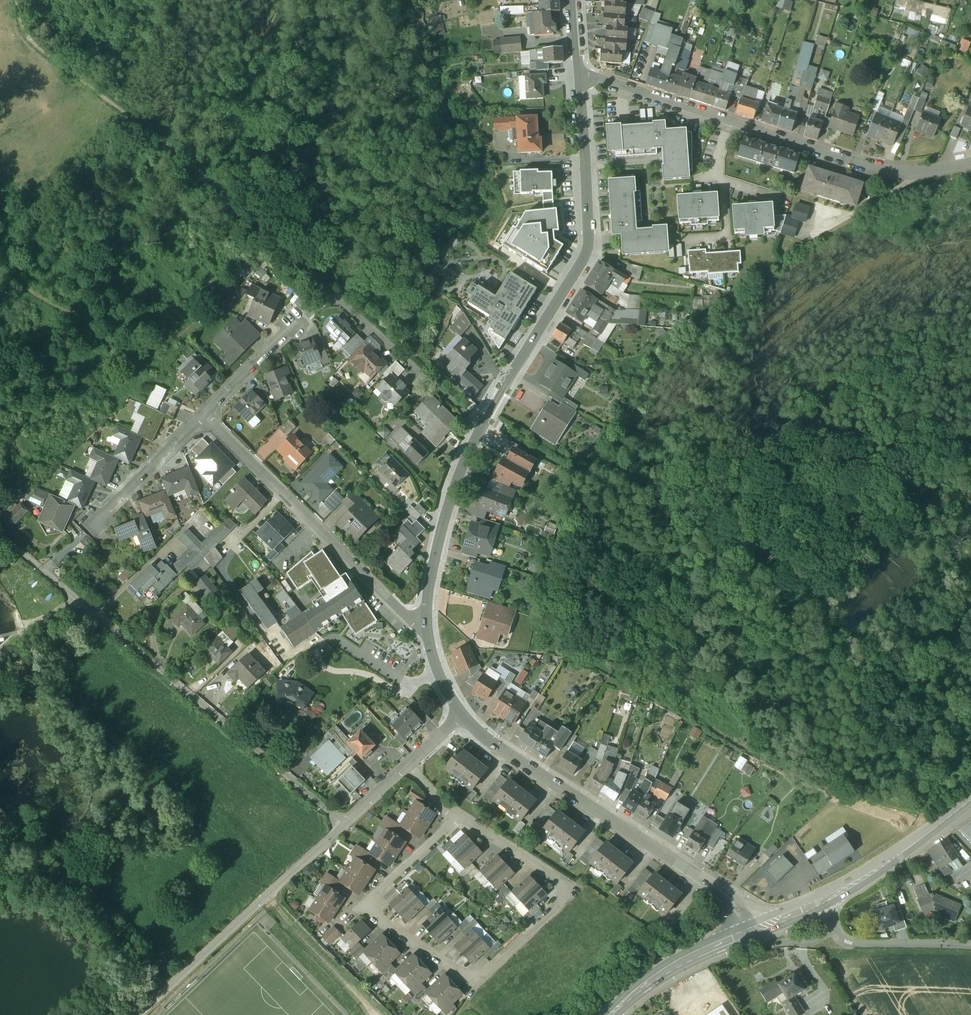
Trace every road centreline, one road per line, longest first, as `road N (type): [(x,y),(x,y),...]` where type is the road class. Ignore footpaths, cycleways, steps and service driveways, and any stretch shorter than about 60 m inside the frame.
road 1 (residential): [(452,818),(380,891),(374,907),(477,984),(569,899),(558,875),(465,820)]
road 2 (track): [(331,290),(209,179),(27,36),(23,0)]
road 3 (residential): [(575,72),(863,167),(970,163)]
road 4 (tertiary): [(575,72),(585,251),(481,428)]
road 5 (tertiary): [(462,713),(492,742),(709,883),(754,932)]
road 6 (residential): [(428,621),(407,618),(205,417)]
road 7 (residential): [(481,428),(331,290)]
road 8 (tertiary): [(481,428),(453,496),(428,621)]
road 9 (residential): [(410,763),(265,897)]
road 10 (secondary): [(970,804),(894,861),(812,907)]
road 11 (residential): [(812,907),(856,945),(970,947)]
road 12 (track): [(265,897),(379,1014)]
road 13 (secondary): [(754,932),(668,969),(615,1014)]
road 14 (residential): [(98,517),(205,417)]
road 15 (residential): [(205,417),(297,323)]

